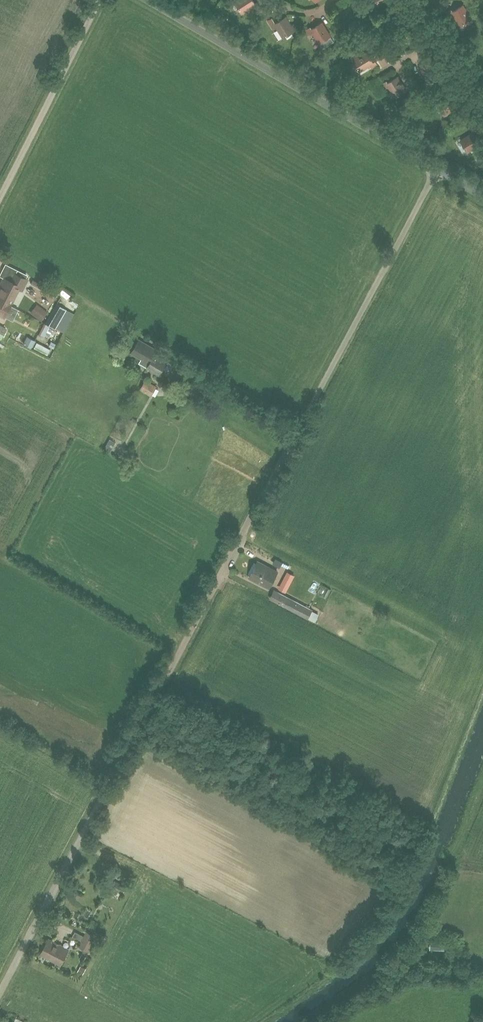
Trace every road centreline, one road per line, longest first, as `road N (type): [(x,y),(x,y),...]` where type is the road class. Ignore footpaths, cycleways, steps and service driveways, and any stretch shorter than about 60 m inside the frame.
road 1 (track): [(440,168),(0,990)]
road 2 (unclassified): [(482,194),(148,0)]
road 3 (track): [(0,198),(101,0)]

